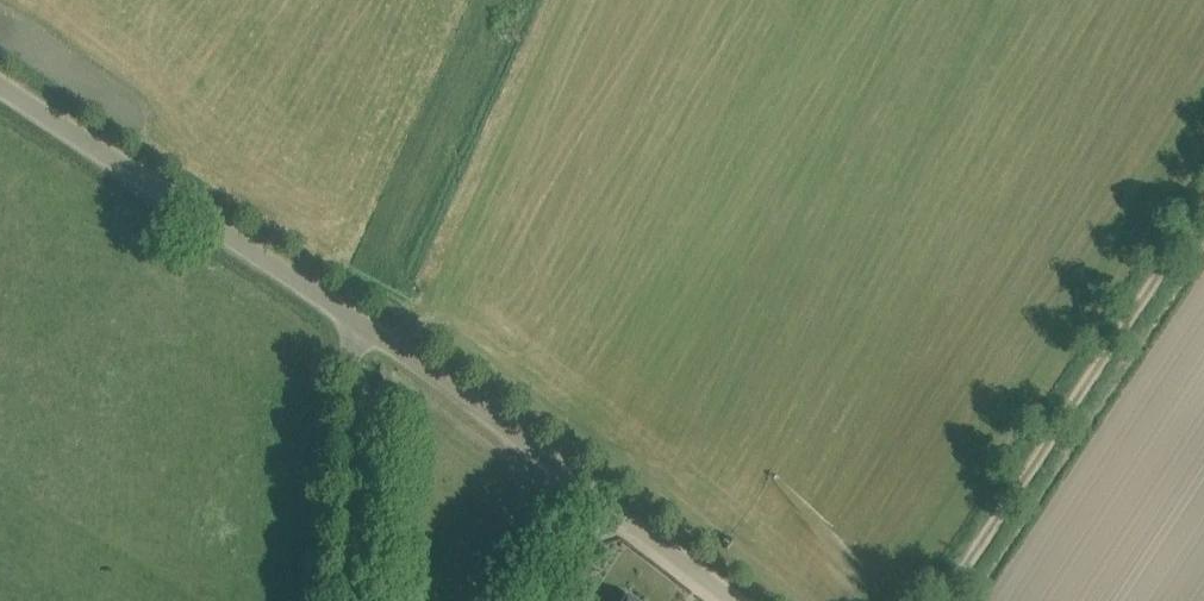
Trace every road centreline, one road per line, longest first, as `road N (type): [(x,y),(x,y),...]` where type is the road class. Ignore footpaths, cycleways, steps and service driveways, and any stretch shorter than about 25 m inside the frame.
road 1 (unclassified): [(726,600),(401,351),(0,83)]
road 2 (track): [(1203,207),(944,600)]

